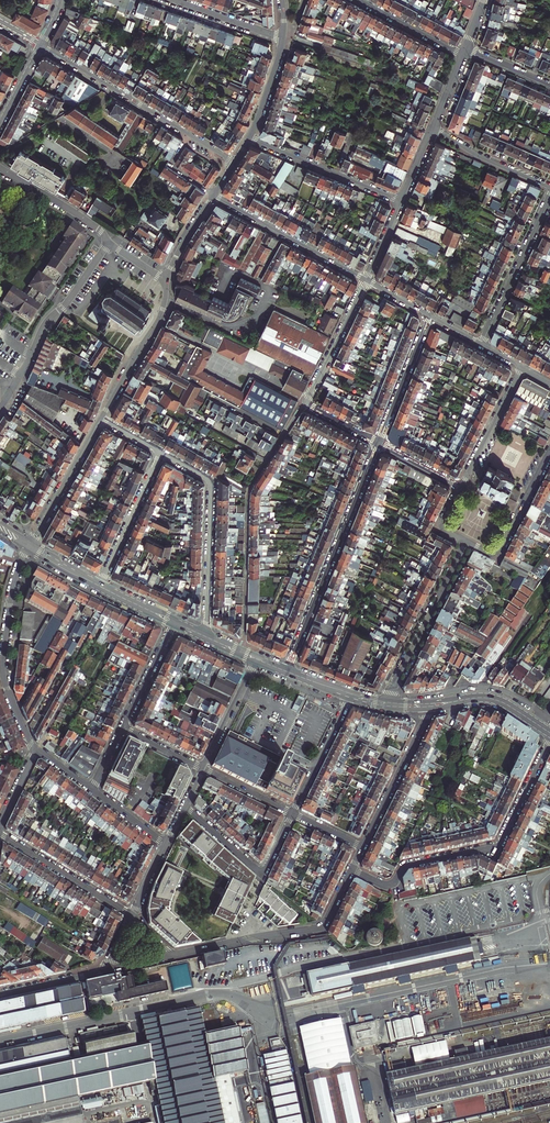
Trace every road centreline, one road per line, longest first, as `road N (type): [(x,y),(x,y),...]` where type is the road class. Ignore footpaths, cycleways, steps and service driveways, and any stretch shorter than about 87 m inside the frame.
road 1 (residential): [(549,741),(499,847),(407,866),(390,885),(352,871)]
road 2 (residential): [(242,654),(245,493),(304,403)]
road 3 (residential): [(286,672),(379,442)]
road 4 (residential): [(40,43),(235,162)]
road 5 (residential): [(204,636),(211,482),(161,453)]
road 6 (residential): [(28,550),(12,591),(2,672),(36,748)]
road 7 (residential): [(386,705),(466,543)]
road 8 (residential): [(12,390),(45,324),(108,244)]
road 9 (residential): [(214,194),(366,280)]
road 10 (residential): [(402,201),(249,137)]
road 11 (residential): [(481,344),(549,198)]
road 12 (residential): [(227,944),(319,927),(352,871)]
road 13 (residential): [(0,834),(131,919)]
road 14 (residential): [(362,848),(425,706)]
road 15 (tertiary): [(167,283),(161,314),(101,419)]
road 16 (residential): [(161,453),(99,587)]
road 17 (residential): [(466,543),(500,551),(549,451)]
road 18 (tertiary): [(101,419),(32,543)]
road 19 (residential): [(304,403),(366,280)]
road 20 (residential): [(431,316),(379,442)]
road 21 (residential): [(523,367),(461,487)]
road 22 (secondary): [(549,734),(492,699),(425,706)]
road 23 (residential): [(0,170),(75,213),(108,244)]
road 24 (residential): [(292,813),(350,695)]
road 25 (residential): [(549,187),(434,128)]
road 26 (tertiary): [(256,660),(203,769)]

